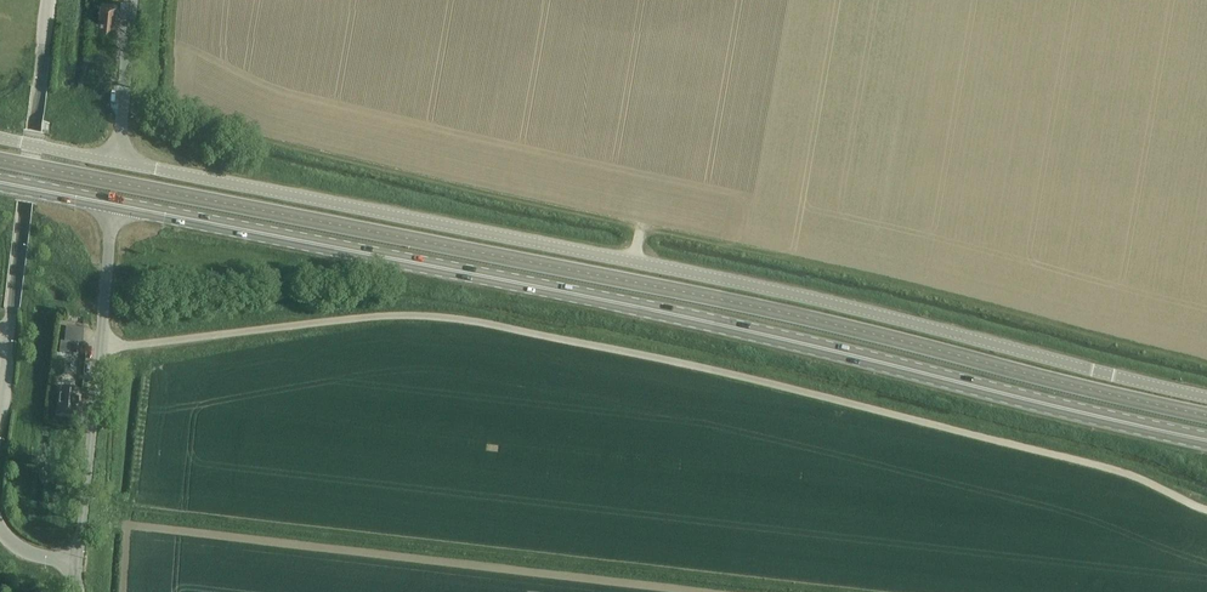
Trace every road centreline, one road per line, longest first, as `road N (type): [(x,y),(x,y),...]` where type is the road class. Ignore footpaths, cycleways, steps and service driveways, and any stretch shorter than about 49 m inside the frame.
road 1 (unclassified): [(1206,397),(780,292),(117,162)]
road 2 (primary): [(1196,439),(608,301),(114,206)]
road 3 (track): [(126,513),(848,591)]
road 4 (track): [(634,262),(641,226),(267,140),(171,97),(175,0)]
road 5 (track): [(125,525),(707,591)]
road 6 (unclassified): [(114,206),(77,563)]
road 7 (track): [(124,346),(106,511),(126,513),(120,591)]
road 8 (unclassified): [(29,166),(0,404)]
road 9 (unclassified): [(29,166),(49,0)]
road 10 (unclassified): [(117,162),(133,0)]

